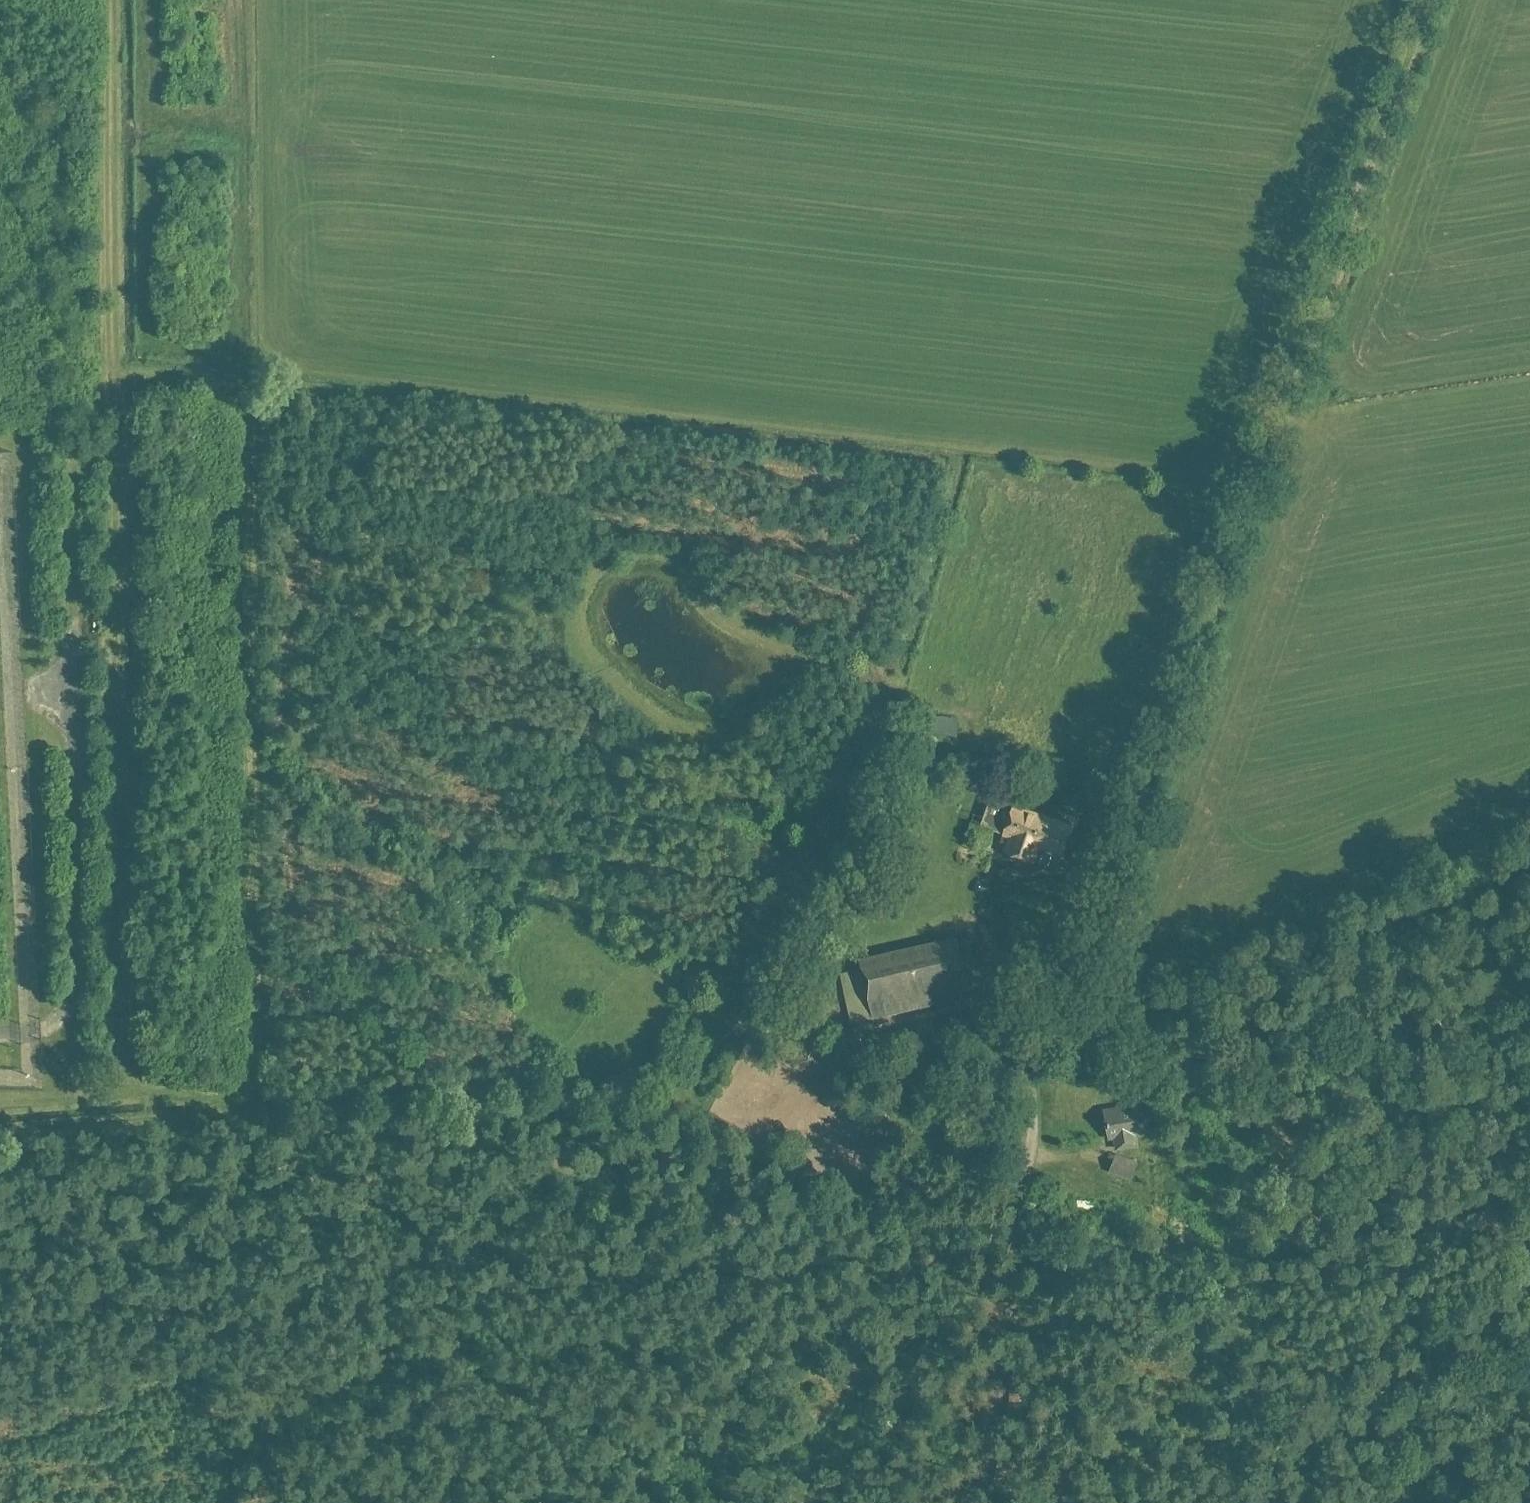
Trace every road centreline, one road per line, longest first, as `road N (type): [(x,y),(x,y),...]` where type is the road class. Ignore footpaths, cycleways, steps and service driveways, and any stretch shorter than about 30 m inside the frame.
road 1 (track): [(1036,1154),(1031,1022),(1081,974),(1431,0)]

